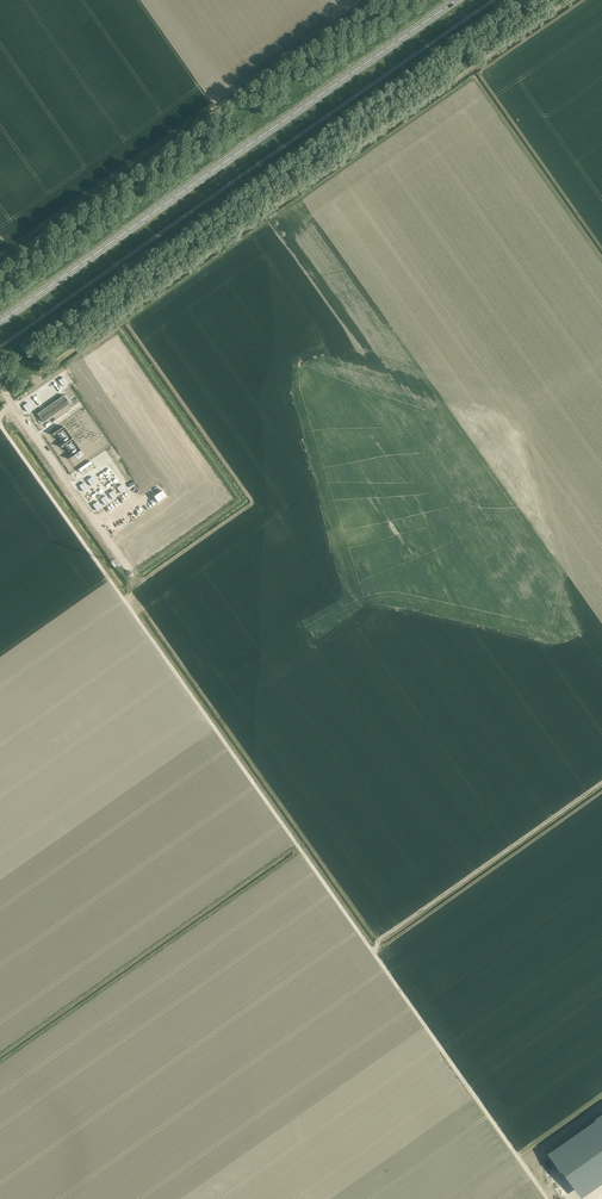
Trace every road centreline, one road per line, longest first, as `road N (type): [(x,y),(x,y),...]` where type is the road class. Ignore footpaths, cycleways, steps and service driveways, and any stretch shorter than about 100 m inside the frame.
road 1 (secondary): [(0,322),(457,0)]

